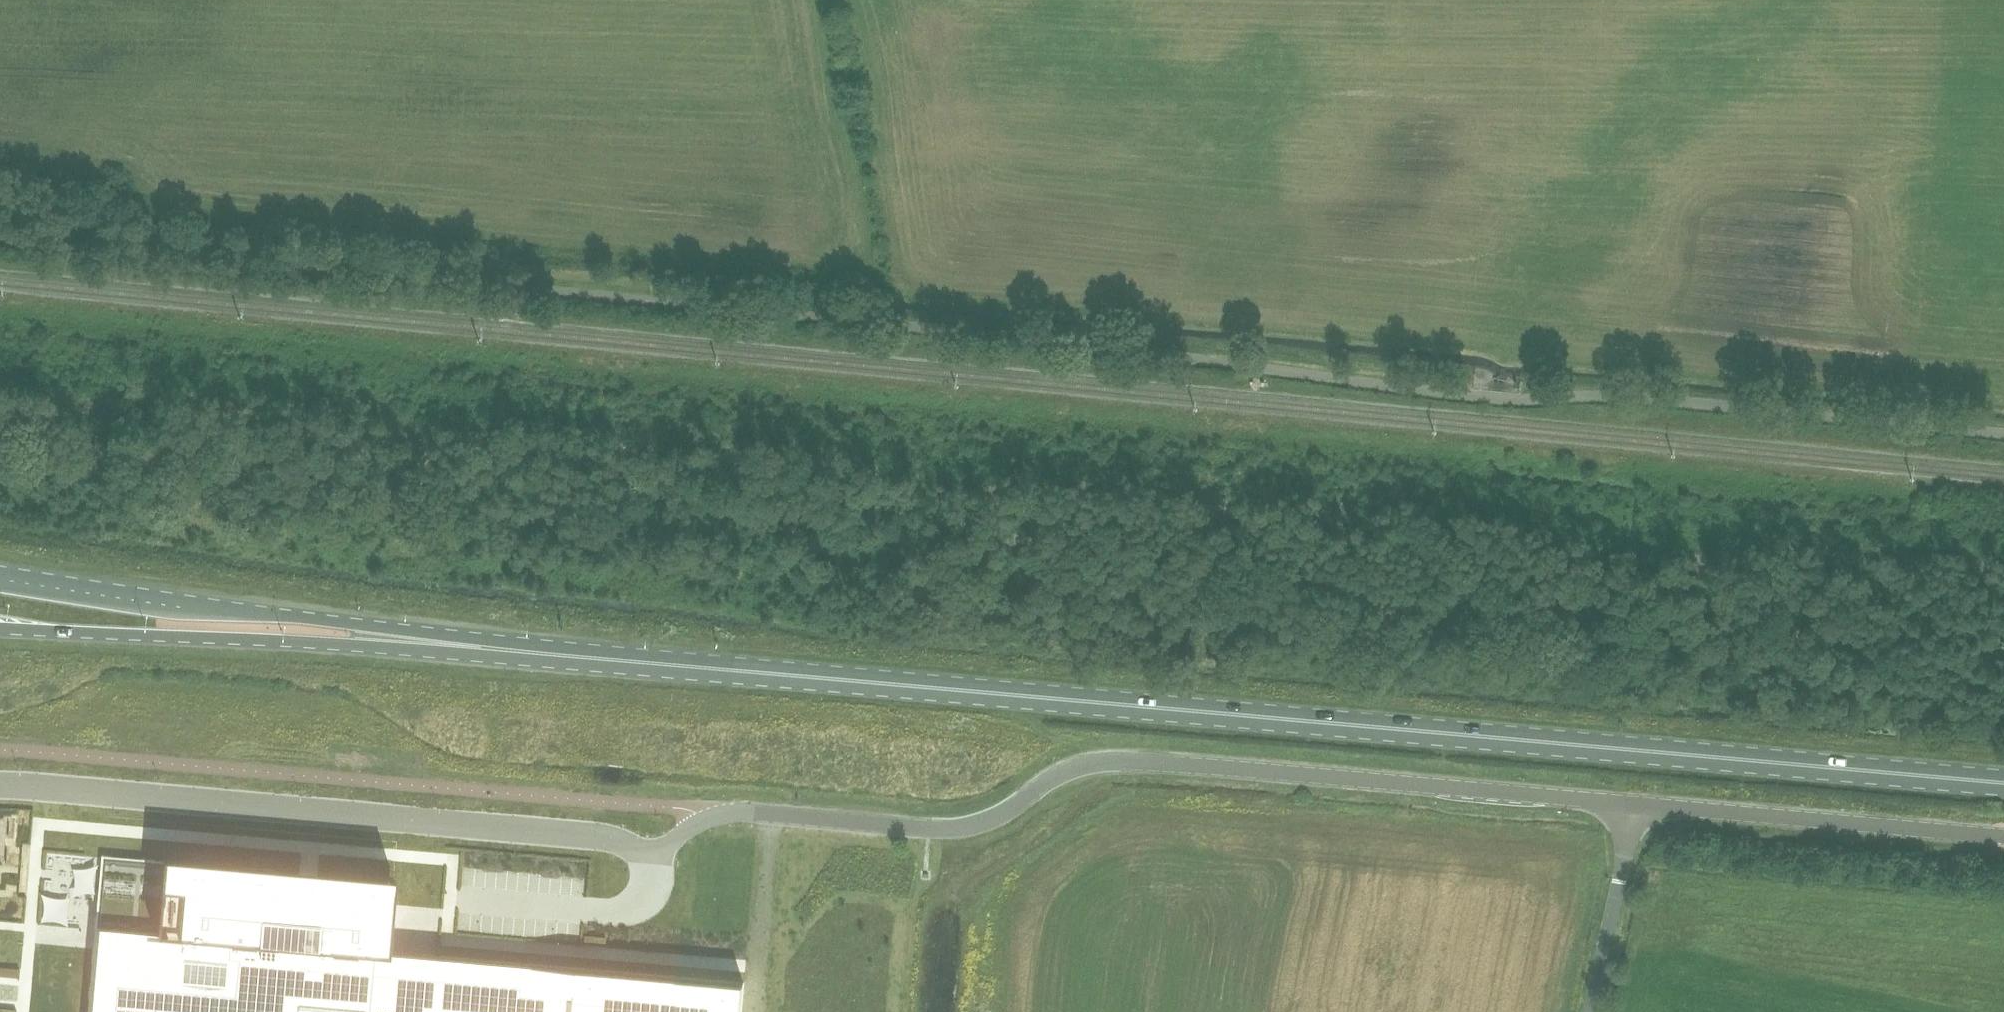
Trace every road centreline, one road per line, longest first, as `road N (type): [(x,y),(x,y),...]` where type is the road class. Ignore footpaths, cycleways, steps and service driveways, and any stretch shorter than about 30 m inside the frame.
road 1 (unclassified): [(0,238),(1034,338),(1483,397),(1617,396),(2003,434)]
road 2 (unclassified): [(1635,804),(1117,762),(1056,777),(966,830),(728,813),(689,829),(650,863),(626,842),(601,835),(0,786)]
road 3 (primary): [(2003,783),(517,647)]
road 4 (primary): [(517,647),(0,579)]
road 5 (primary): [(0,625),(517,647)]
road 6 (unclassified): [(2003,837),(1635,804)]
road 7 (unclassified): [(1591,1011),(1635,804)]

